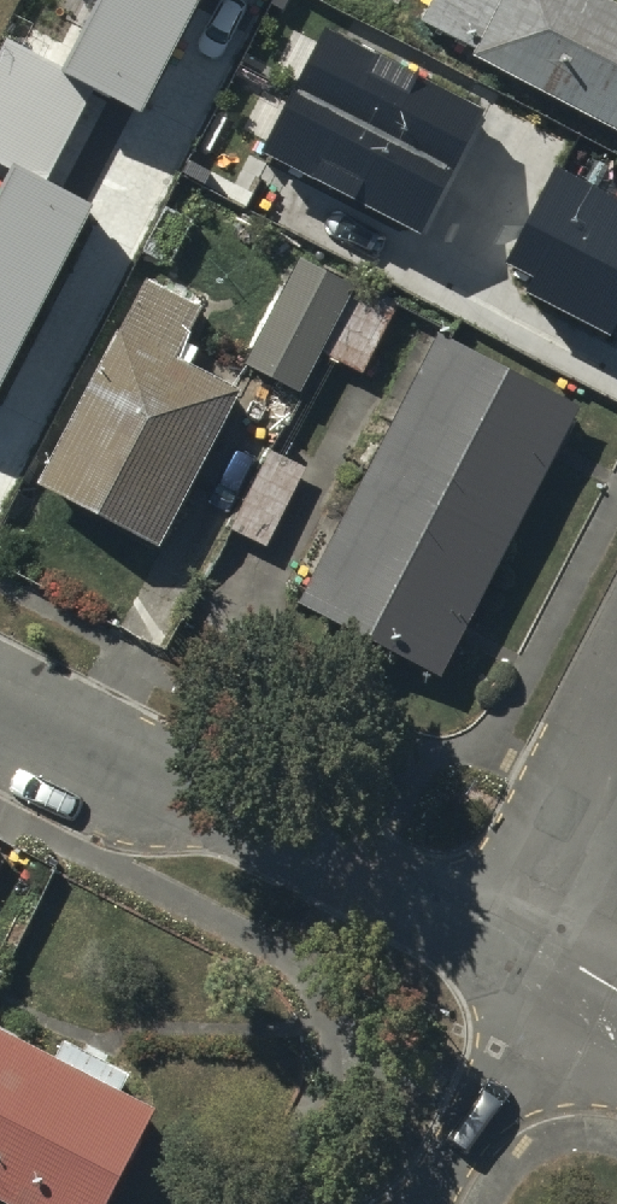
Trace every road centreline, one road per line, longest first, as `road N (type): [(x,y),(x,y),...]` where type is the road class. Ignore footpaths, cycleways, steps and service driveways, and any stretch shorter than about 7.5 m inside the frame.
road 1 (residential): [(0,715),(73,753),(243,816),(544,957)]
road 2 (residential): [(544,957),(496,1079),(424,1203)]
road 3 (residential): [(616,751),(544,957)]

